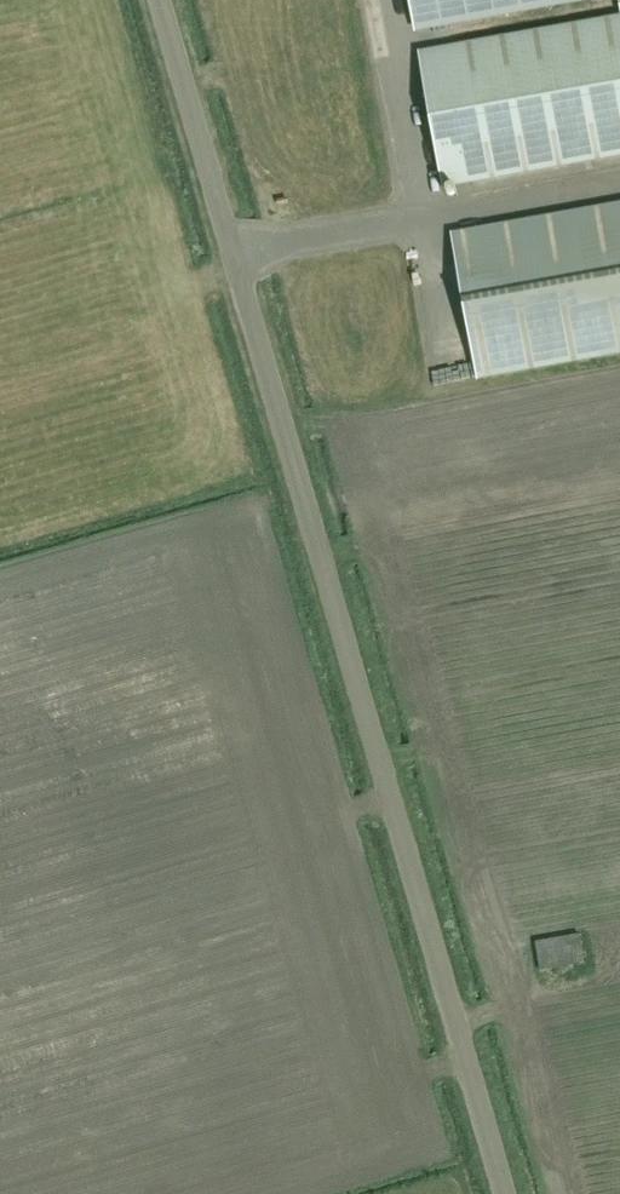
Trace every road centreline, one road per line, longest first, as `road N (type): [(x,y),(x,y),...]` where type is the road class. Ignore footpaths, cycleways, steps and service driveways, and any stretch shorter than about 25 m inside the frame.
road 1 (unclassified): [(502,1193),(156,0)]

